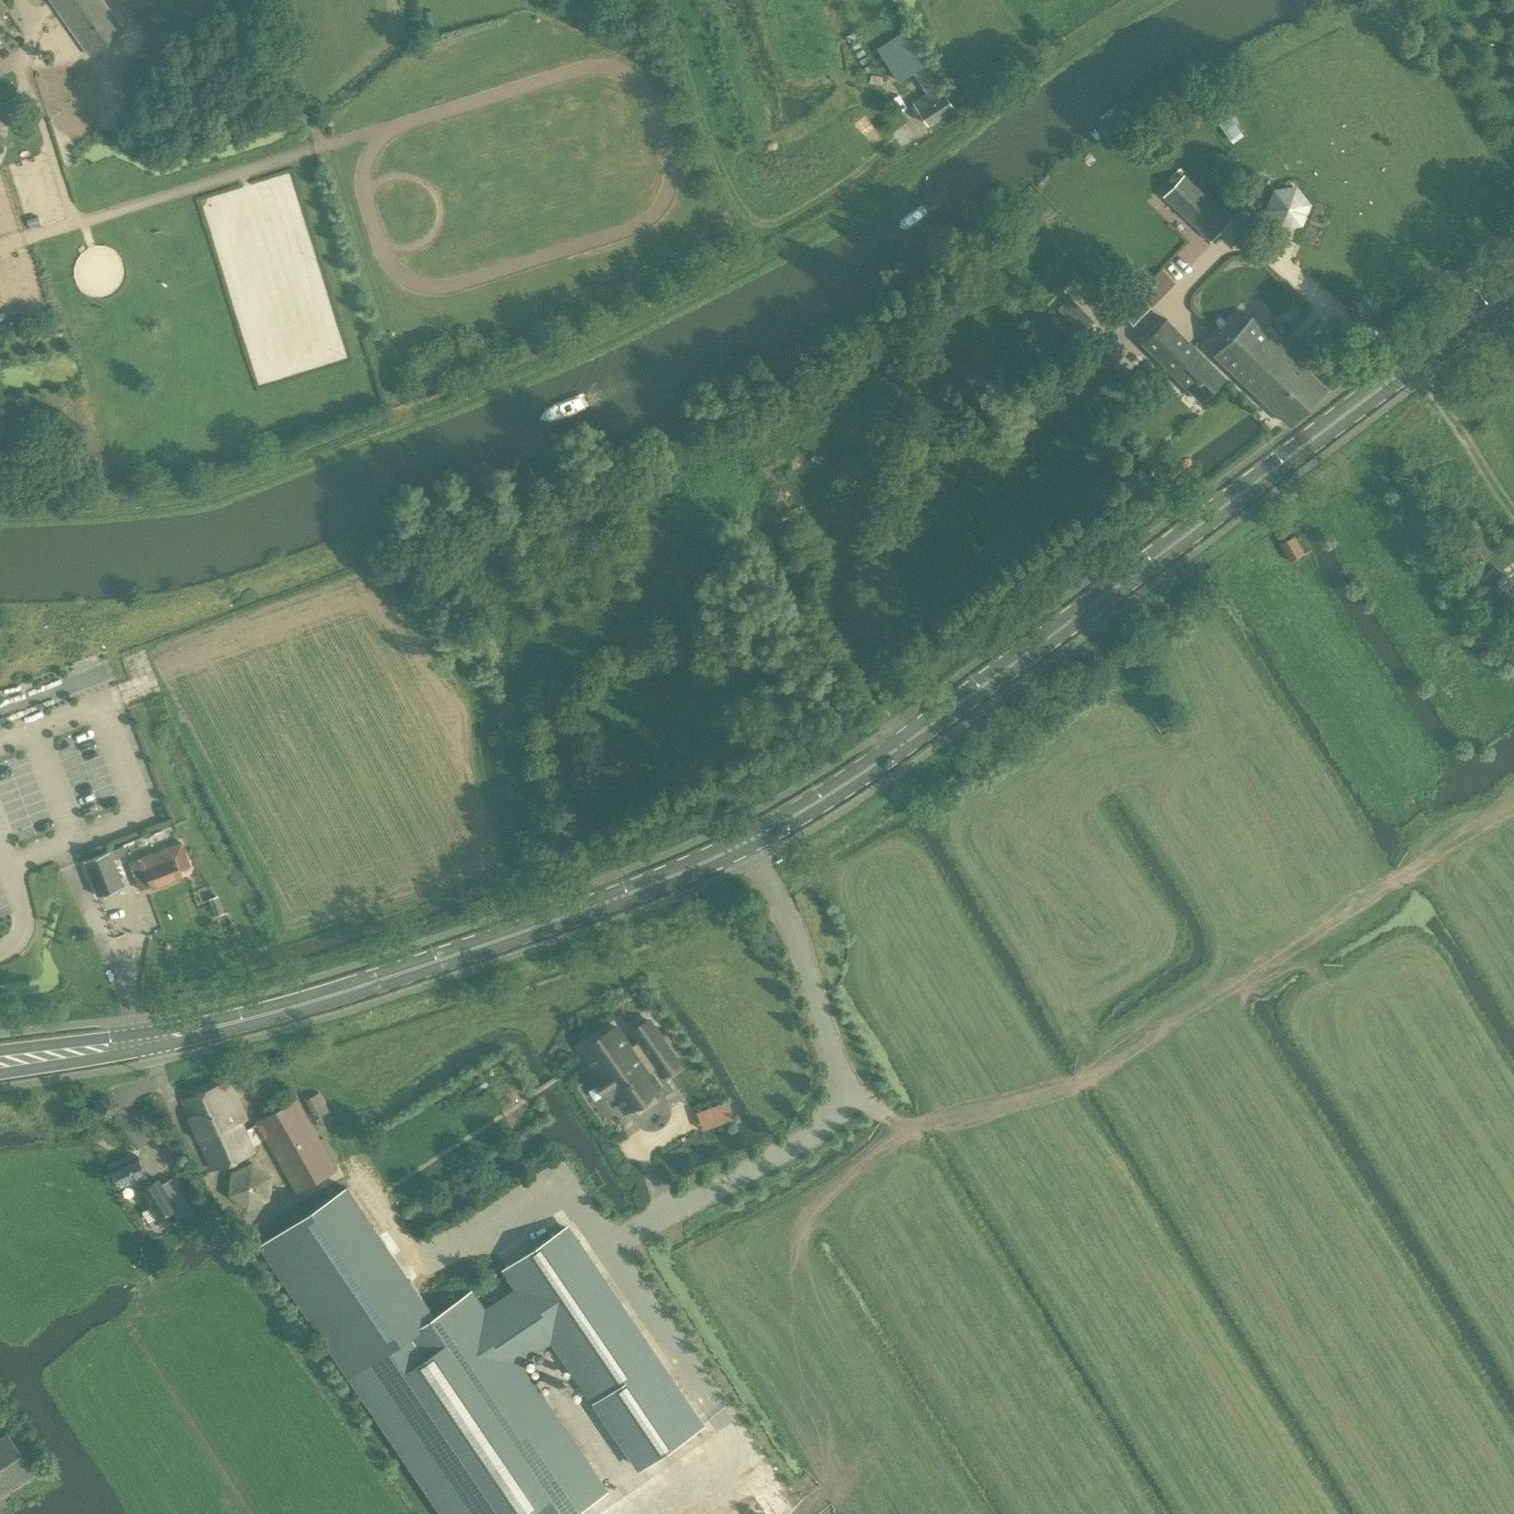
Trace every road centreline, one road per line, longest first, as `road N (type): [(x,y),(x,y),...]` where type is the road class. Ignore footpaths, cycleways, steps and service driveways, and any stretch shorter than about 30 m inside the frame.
road 1 (primary): [(0,1063),(214,1029),(363,989),(537,931),(725,853),(861,774),(1513,286)]
road 2 (track): [(1513,810),(1313,923),(1077,590)]
road 3 (track): [(849,1100),(910,1127),(1062,1092),(1313,923)]
road 4 (track): [(1513,508),(1398,350)]

